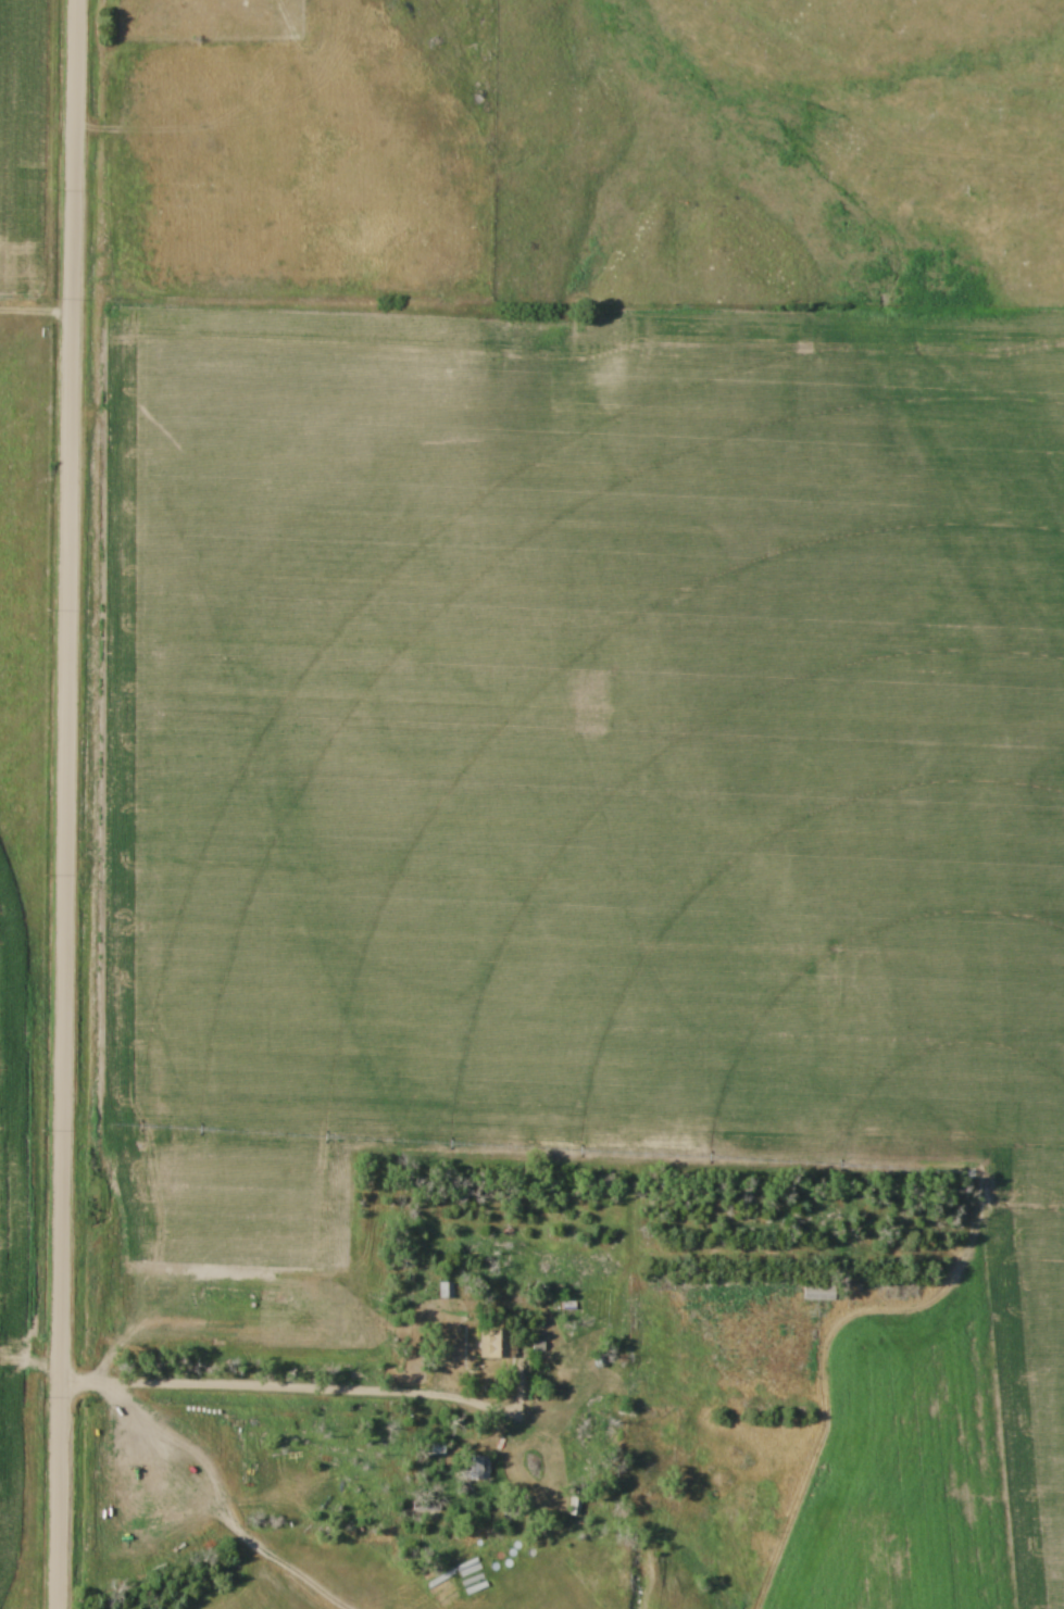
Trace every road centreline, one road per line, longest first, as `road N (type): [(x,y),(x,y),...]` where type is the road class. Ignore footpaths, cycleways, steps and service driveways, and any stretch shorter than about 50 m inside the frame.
road 1 (tertiary): [(61,1608),(78,0)]

